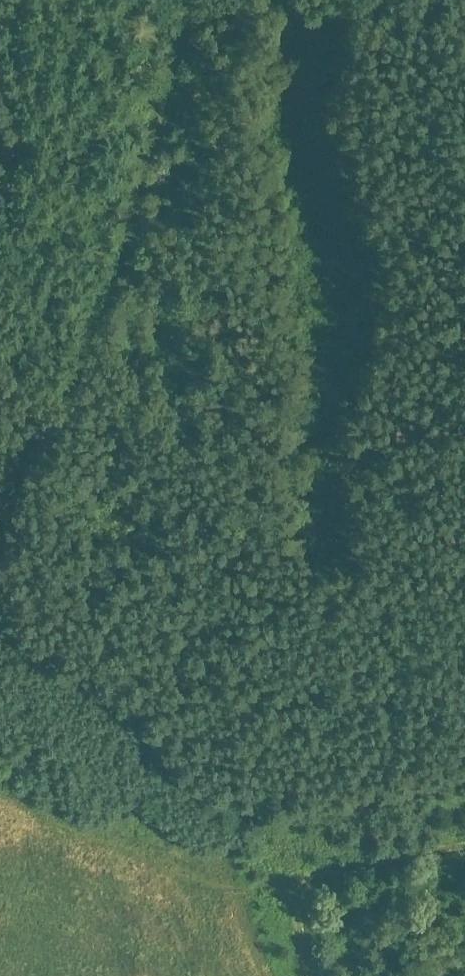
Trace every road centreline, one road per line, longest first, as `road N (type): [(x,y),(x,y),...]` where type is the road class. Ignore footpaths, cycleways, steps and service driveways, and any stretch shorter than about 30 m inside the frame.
road 1 (track): [(245,0),(126,297),(0,573)]
road 2 (track): [(0,769),(257,846),(464,786)]

